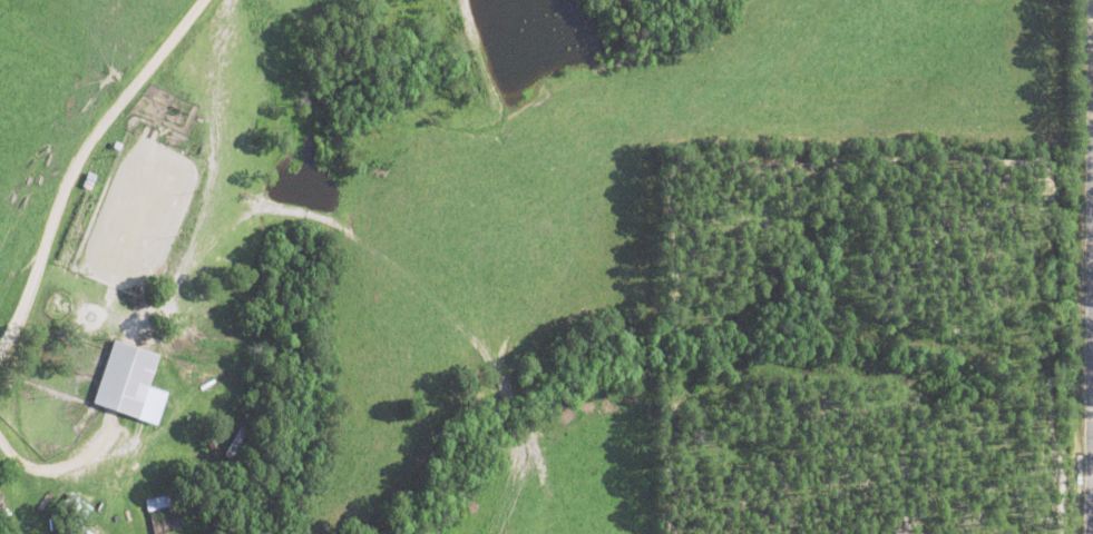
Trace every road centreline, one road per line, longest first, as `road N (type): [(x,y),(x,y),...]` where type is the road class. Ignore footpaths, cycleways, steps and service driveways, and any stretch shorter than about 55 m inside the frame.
road 1 (residential): [(1085,533),(1087,0)]

